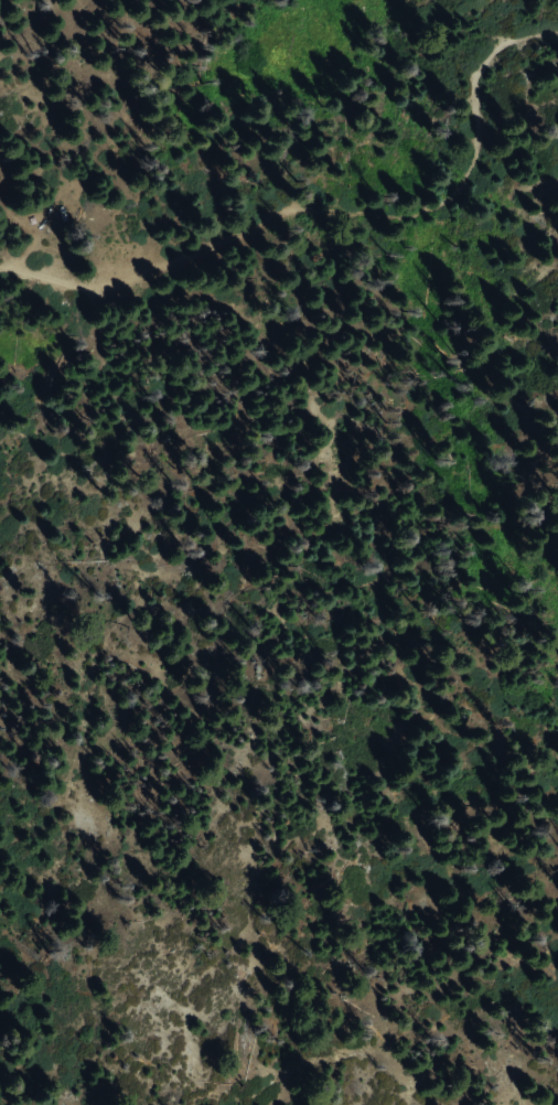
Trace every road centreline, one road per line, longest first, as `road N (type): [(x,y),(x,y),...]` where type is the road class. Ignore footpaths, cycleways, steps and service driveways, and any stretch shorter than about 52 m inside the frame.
road 1 (track): [(0,266),(441,201),(466,154),(484,62),(557,50)]

